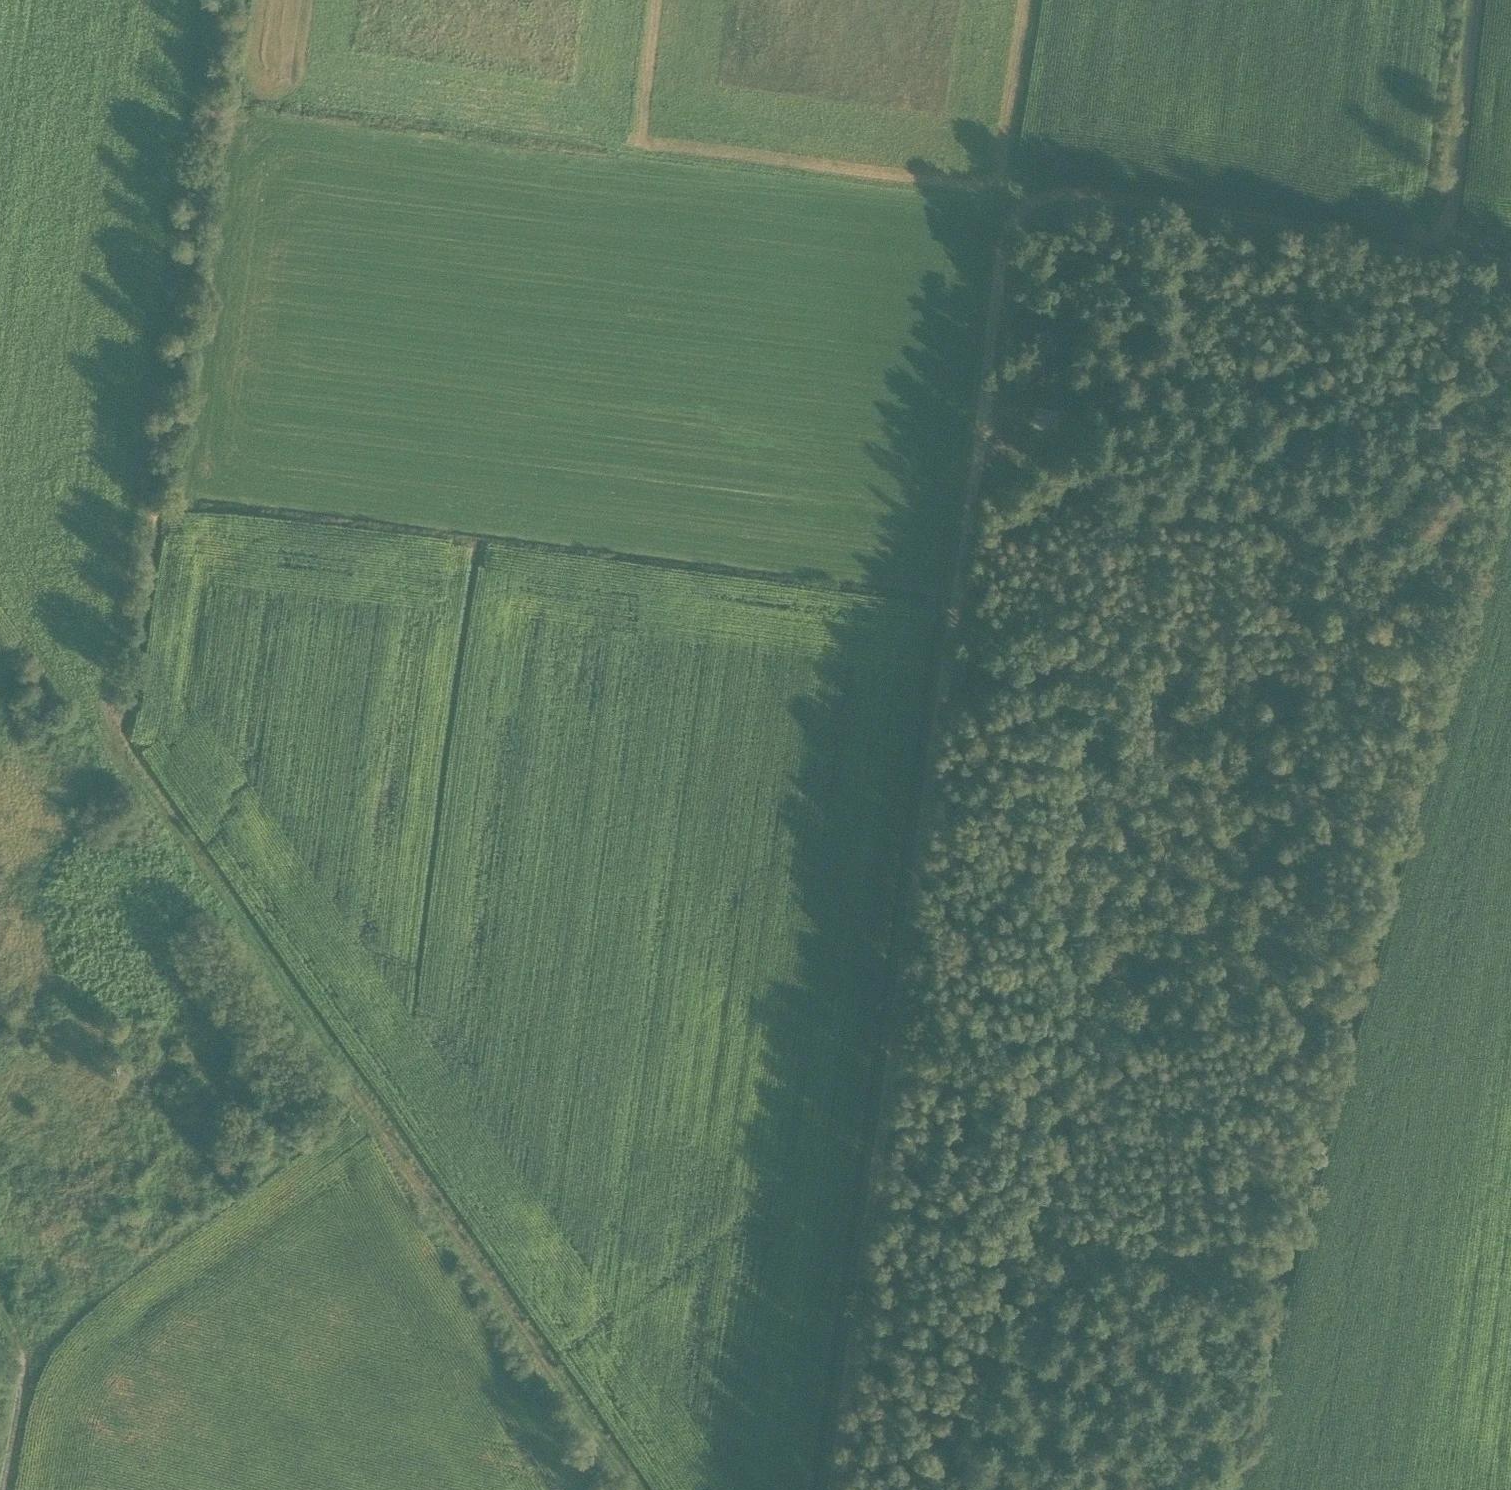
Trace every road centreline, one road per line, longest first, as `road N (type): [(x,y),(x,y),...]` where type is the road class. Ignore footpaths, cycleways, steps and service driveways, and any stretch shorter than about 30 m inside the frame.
road 1 (track): [(1474,0),(1447,211),(1433,240),(1386,250),(1329,234),(1042,194),(1019,201),(1002,226),(829,1489)]
road 2 (track): [(943,654),(1070,706),(1091,729),(1090,785),(1059,861),(1068,1000),(1054,1155),(1035,1244),(996,1312),(933,1489)]
road 3 (unclassified): [(0,1475),(21,1356)]

